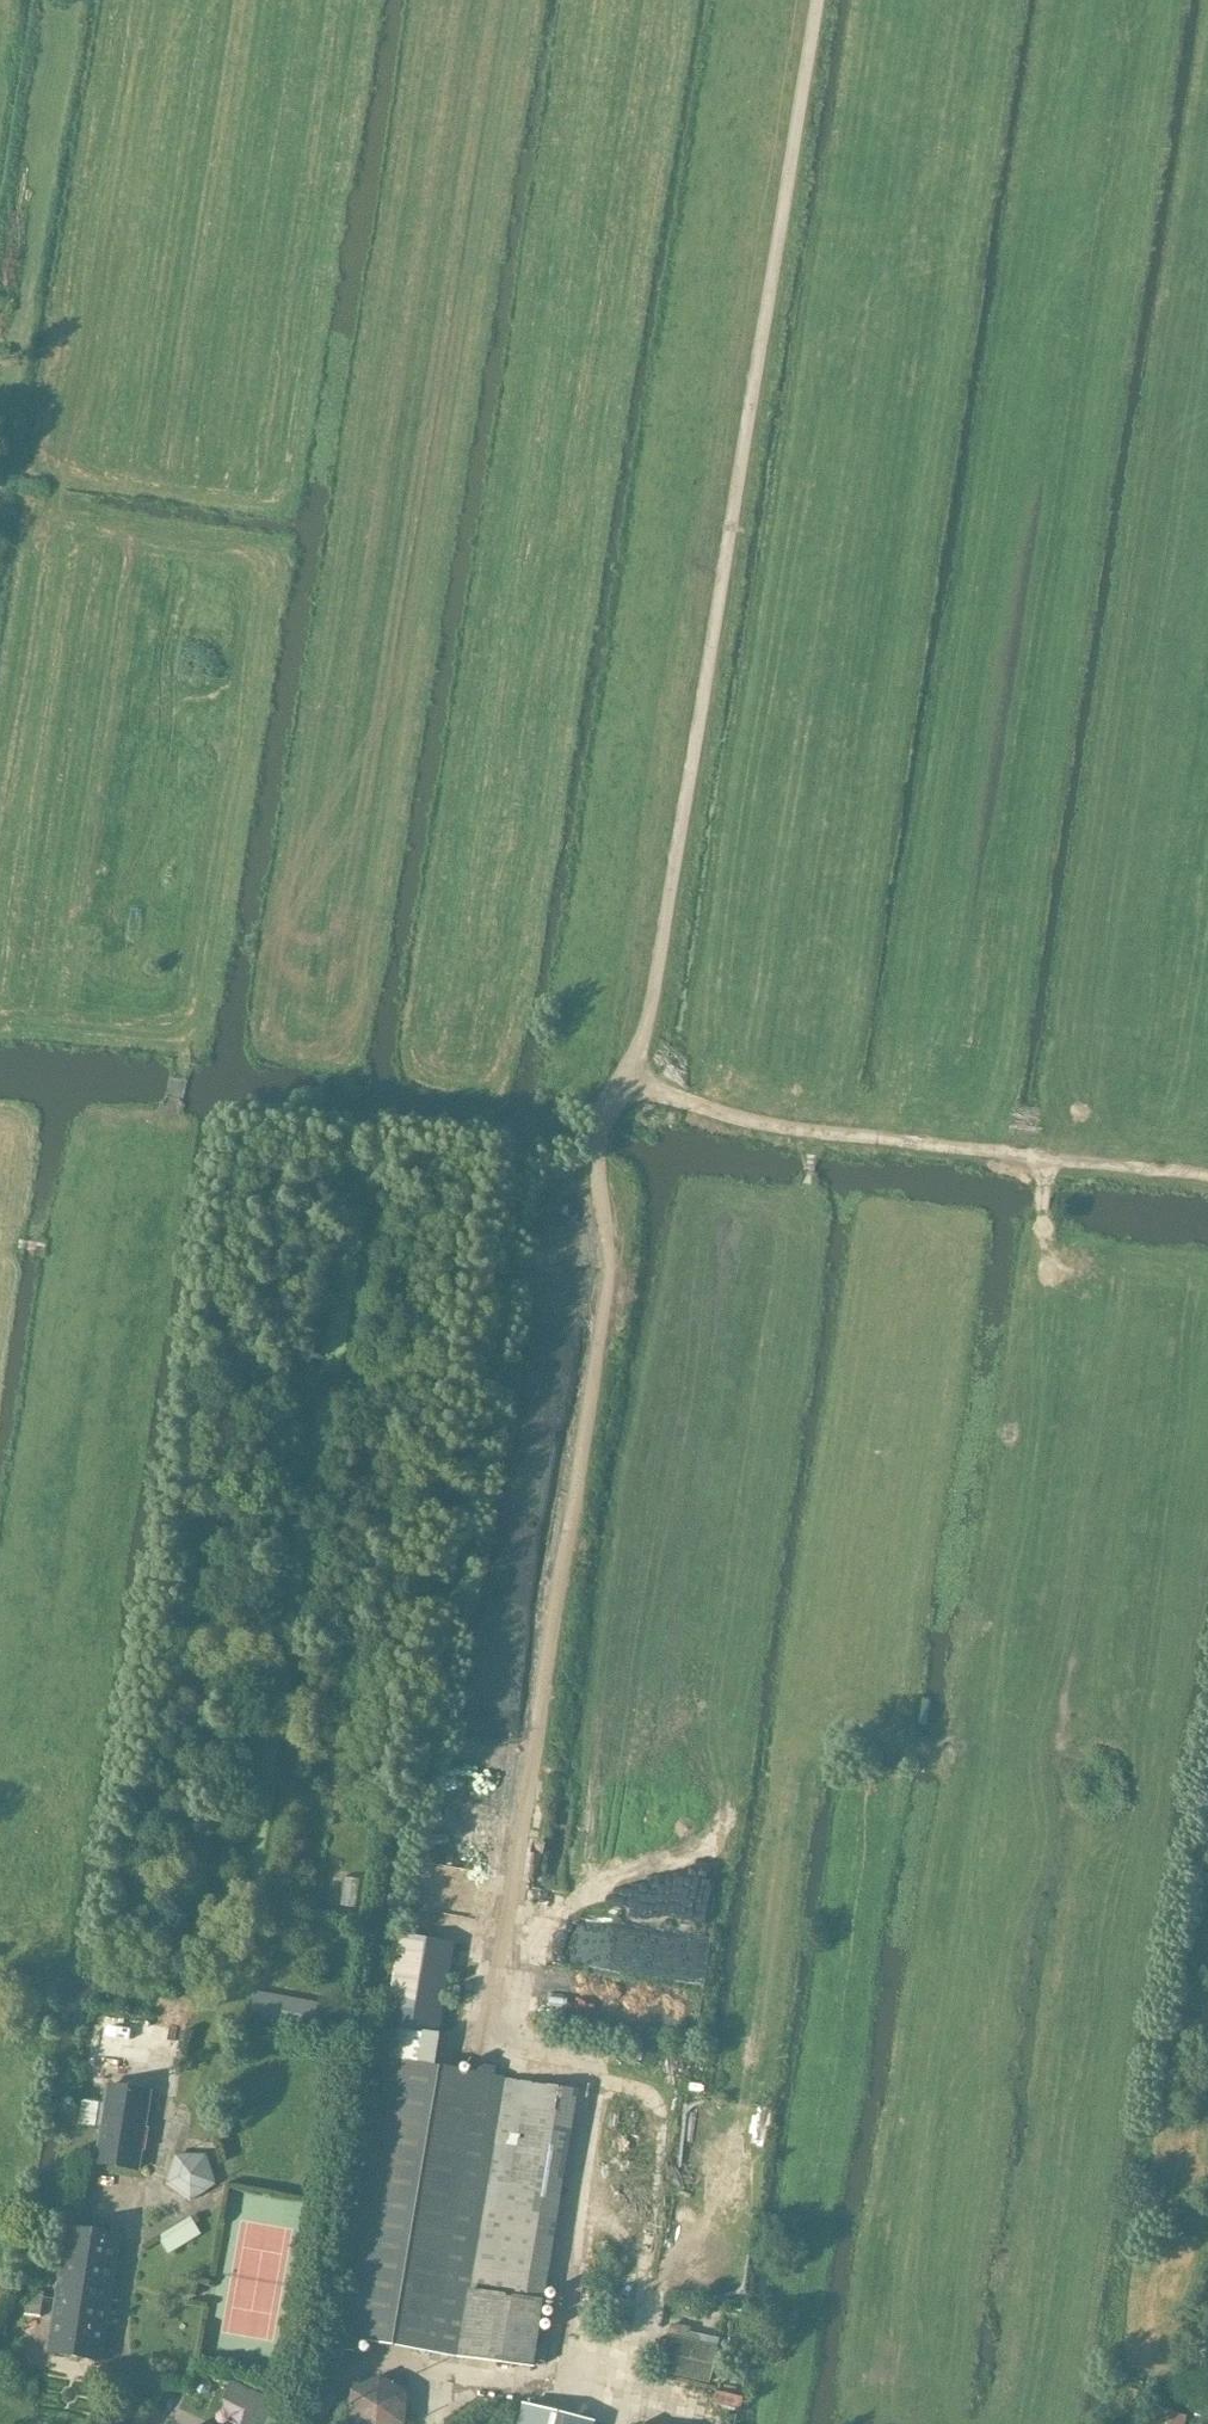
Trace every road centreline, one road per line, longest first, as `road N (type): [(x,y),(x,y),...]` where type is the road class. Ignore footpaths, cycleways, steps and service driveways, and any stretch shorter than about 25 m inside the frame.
road 1 (track): [(599,1161),(614,1077),(627,1052),(809,0)]
road 2 (track): [(599,1161),(599,1261),(501,2040)]
road 3 (track): [(1207,1176),(773,1123),(614,1077)]

